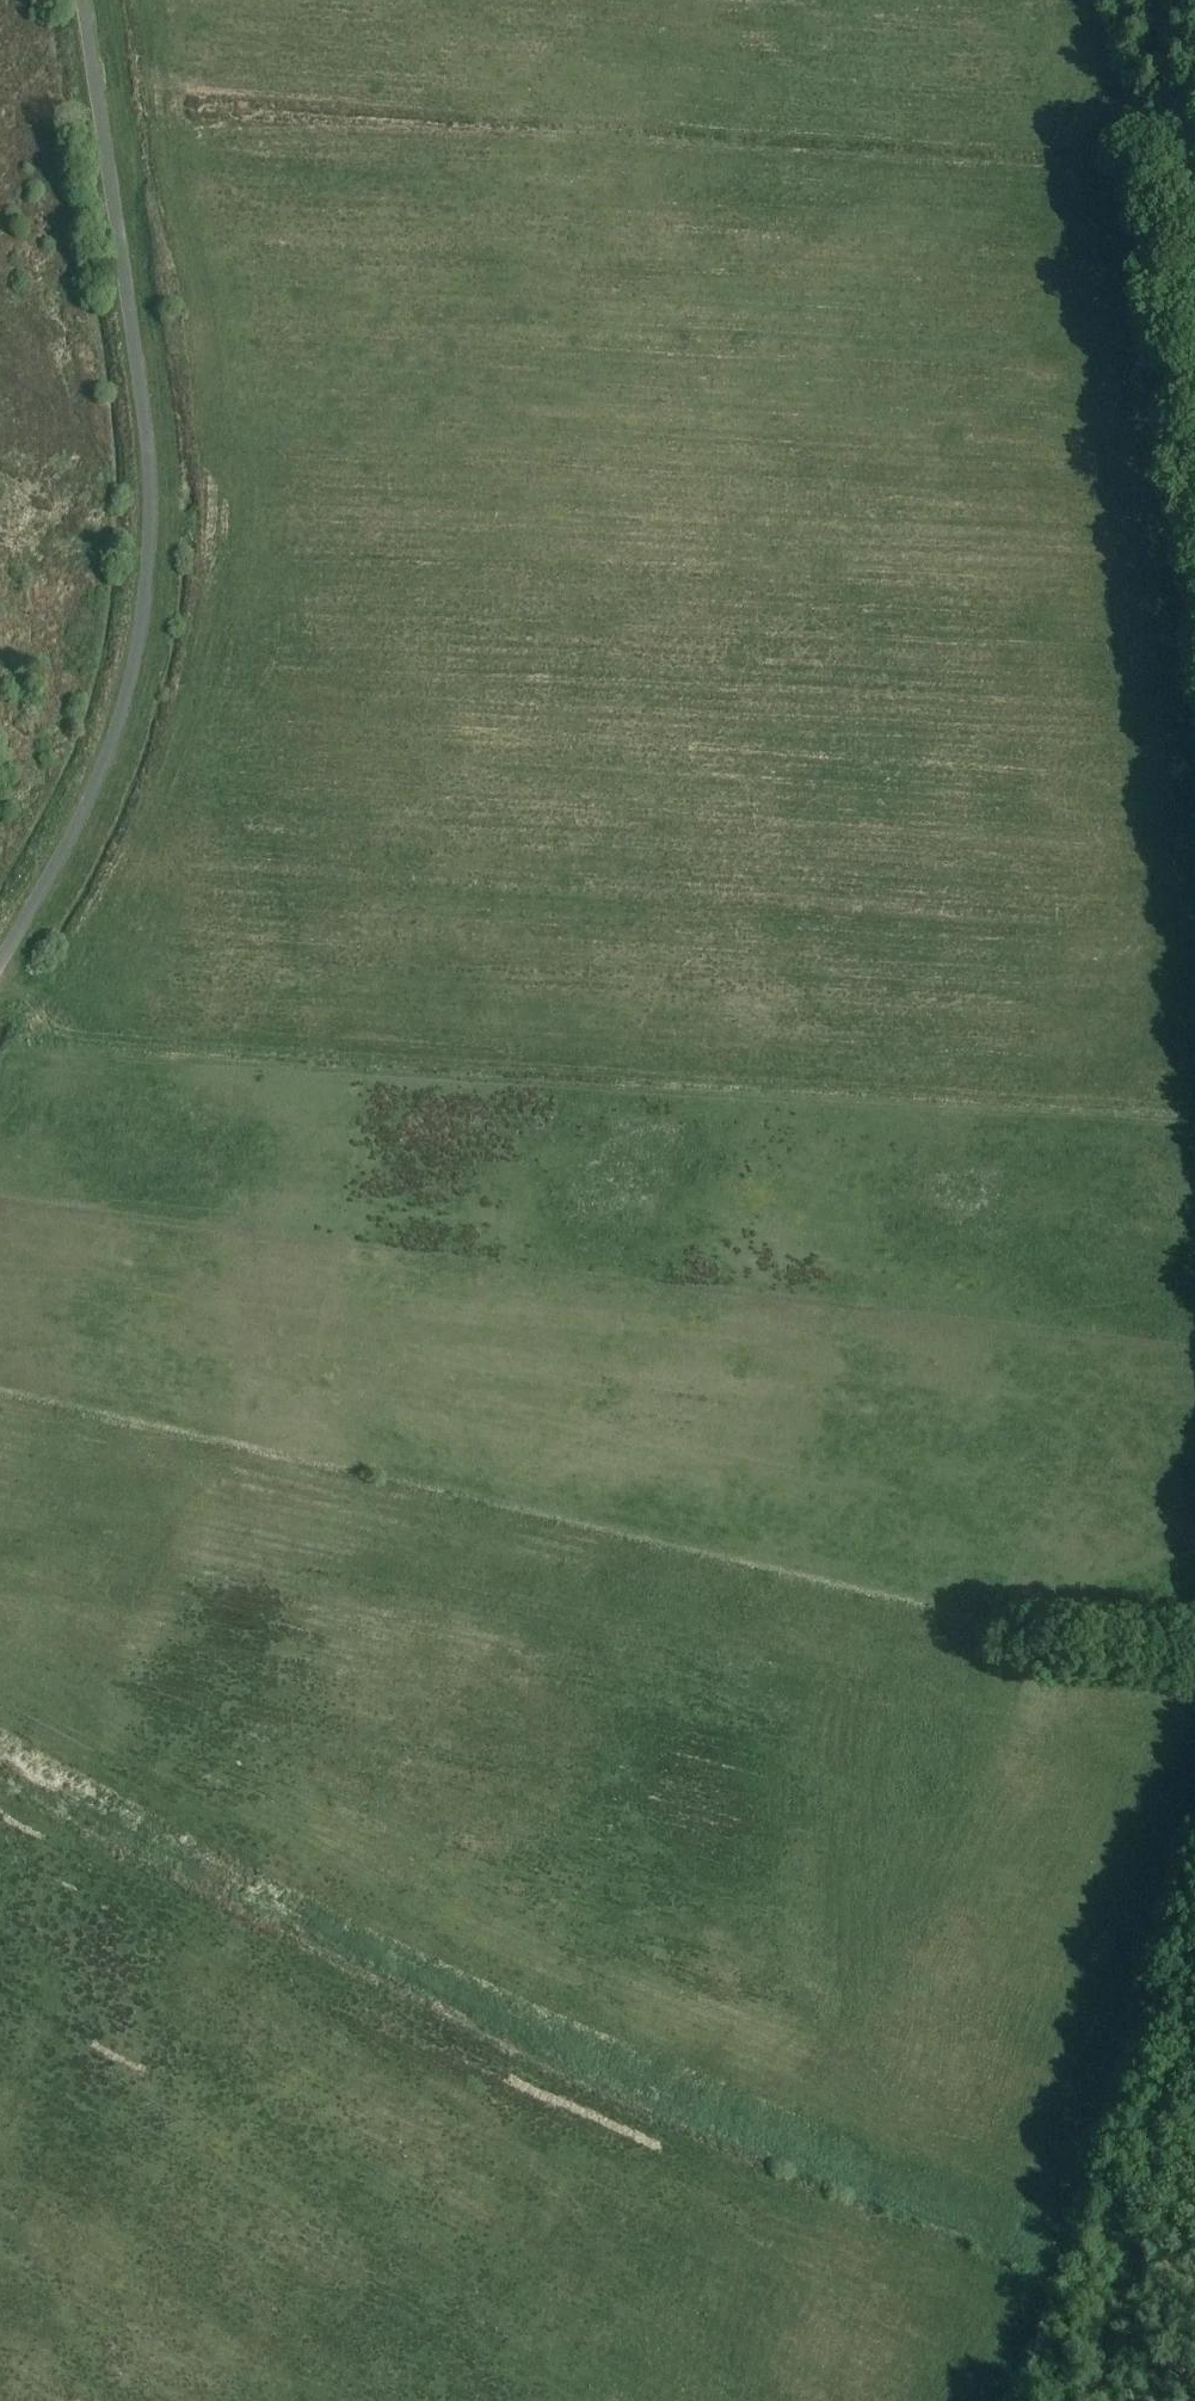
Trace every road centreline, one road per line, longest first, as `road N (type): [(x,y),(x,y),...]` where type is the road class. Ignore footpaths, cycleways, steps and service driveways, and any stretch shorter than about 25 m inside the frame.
road 1 (unclassified): [(0,959),(92,801),(124,711),(142,625),(152,499),(83,0)]
road 2 (track): [(1194,2052),(1092,2400)]
road 3 (track): [(1163,0),(1194,217)]

